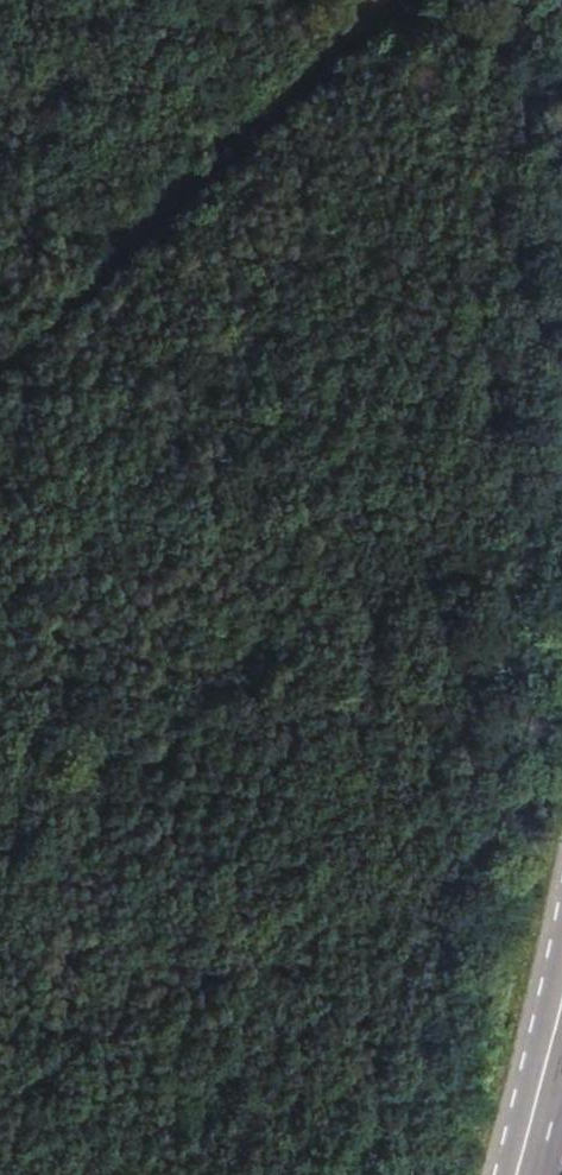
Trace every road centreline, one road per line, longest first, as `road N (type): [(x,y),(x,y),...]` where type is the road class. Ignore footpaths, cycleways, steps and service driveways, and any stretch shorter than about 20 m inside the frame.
road 1 (track): [(391,0),(0,372)]
road 2 (primary): [(527,1174),(561,1043)]

